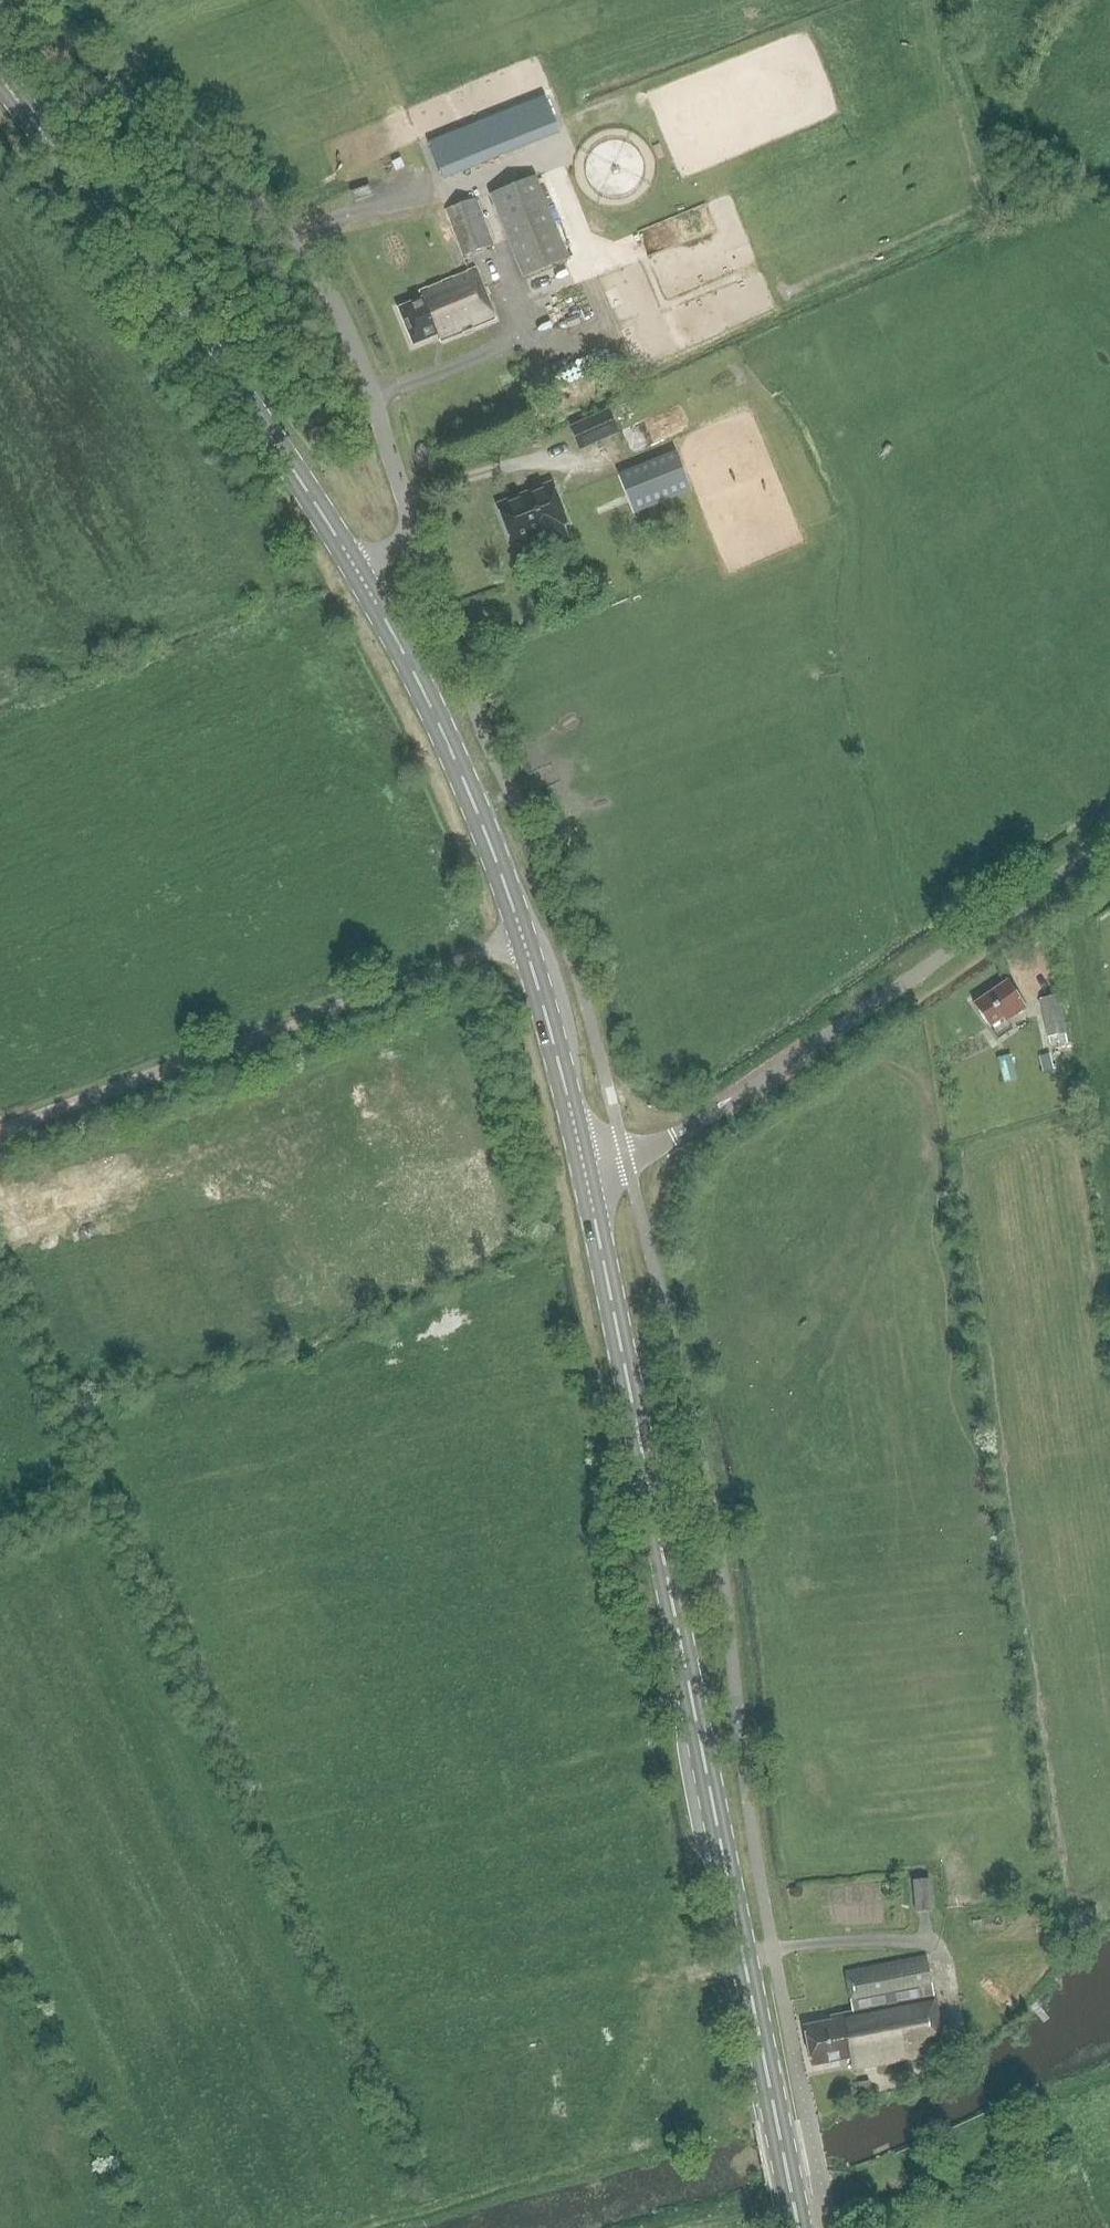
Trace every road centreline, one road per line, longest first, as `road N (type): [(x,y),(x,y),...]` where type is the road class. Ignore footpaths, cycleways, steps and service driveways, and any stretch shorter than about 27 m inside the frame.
road 1 (secondary): [(802,2227),(586,1175)]
road 2 (unclassified): [(355,568),(414,535),(342,315),(315,269),(279,226),(8,0)]
road 3 (unclassified): [(586,1175),(676,1137),(1109,839)]
road 4 (secondary): [(355,568),(270,437),(0,78)]
road 5 (unclassified): [(0,1134),(522,935)]
road 6 (secondary): [(522,935),(442,736),(355,568)]
road 7 (secondary): [(586,1175),(522,935)]

